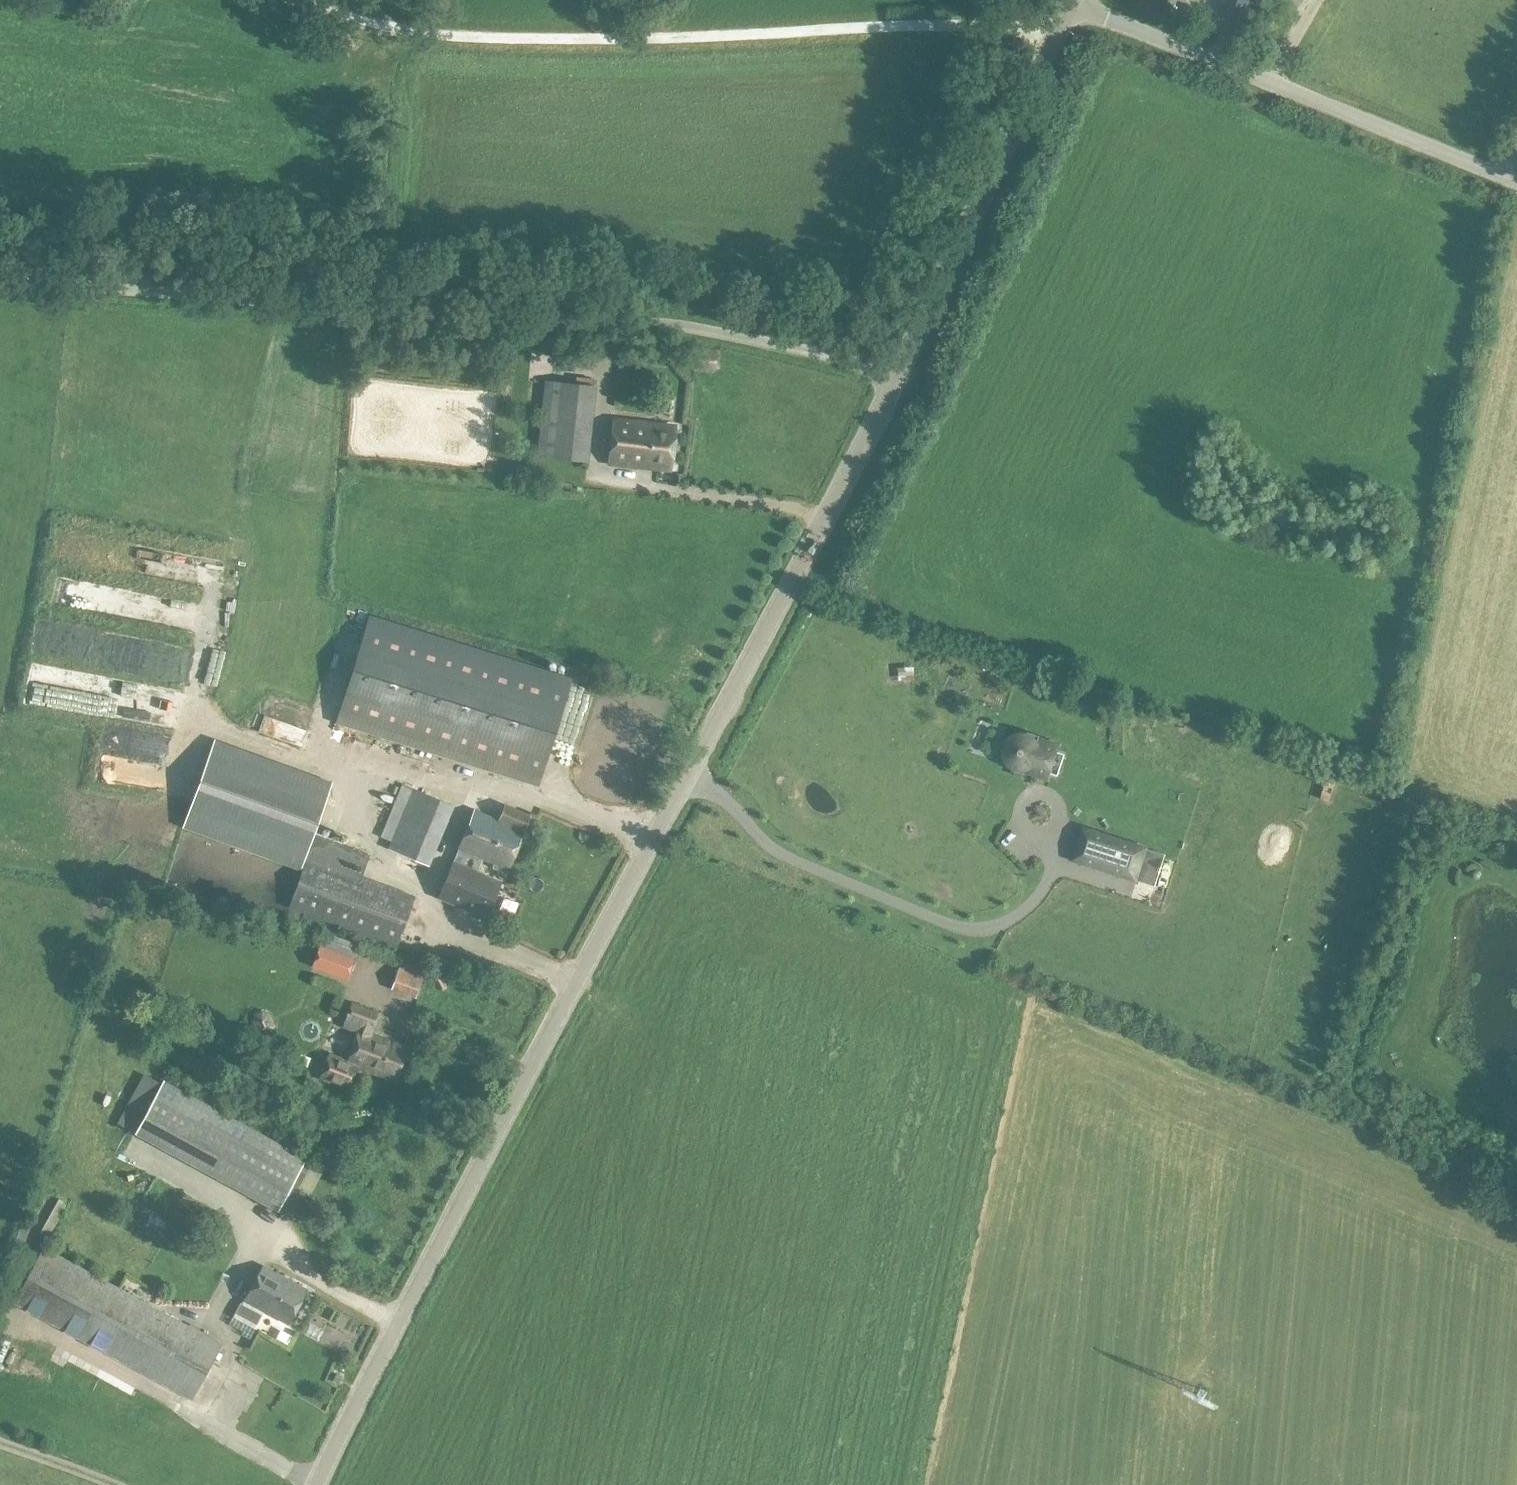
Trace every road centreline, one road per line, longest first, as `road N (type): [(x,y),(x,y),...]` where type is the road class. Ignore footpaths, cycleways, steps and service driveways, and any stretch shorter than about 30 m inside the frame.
road 1 (unclassified): [(324,1484),(396,1326),(730,711),(901,375)]
road 2 (unclassified): [(0,284),(655,323),(901,375)]
road 3 (unclassified): [(1070,0),(1516,182)]
road 4 (unclassified): [(901,375),(1070,0)]

